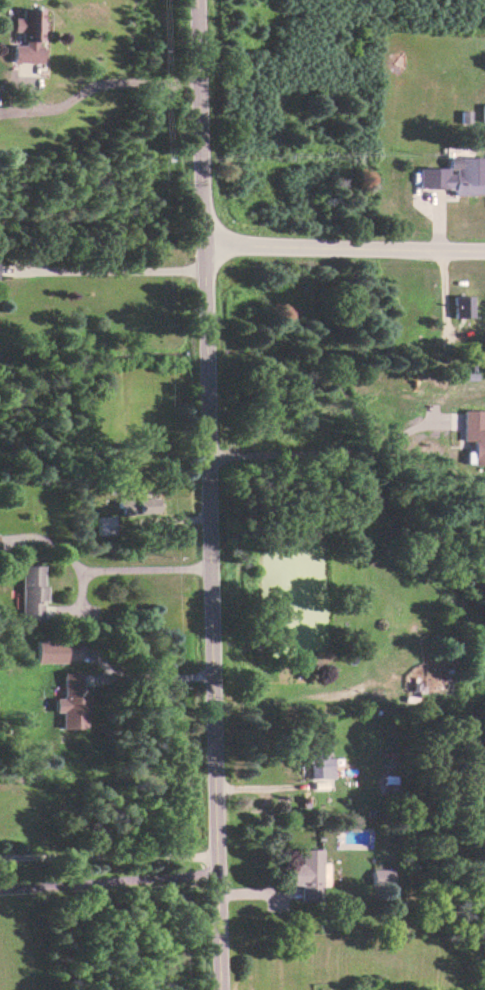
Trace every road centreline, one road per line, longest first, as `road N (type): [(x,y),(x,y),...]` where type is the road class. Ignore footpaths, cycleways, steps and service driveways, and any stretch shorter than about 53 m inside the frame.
road 1 (tertiary): [(194,0),(216,989)]
road 2 (residential): [(199,245),(484,243)]

